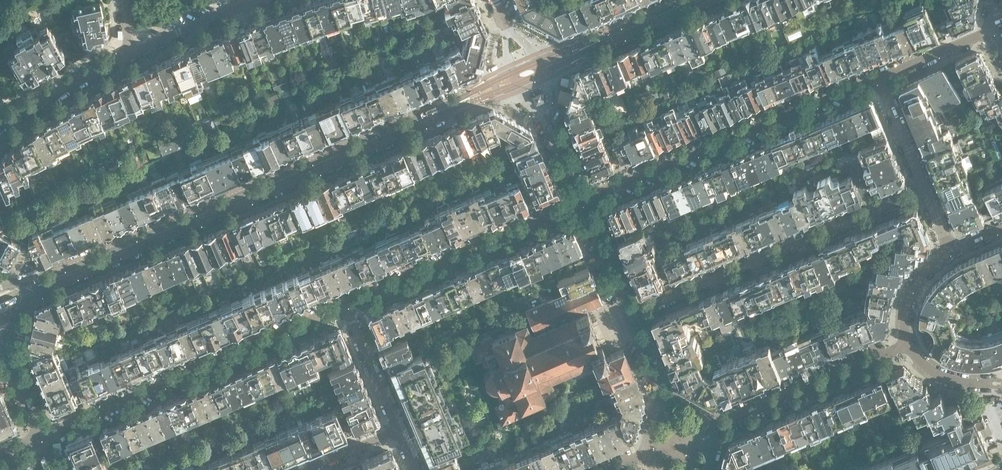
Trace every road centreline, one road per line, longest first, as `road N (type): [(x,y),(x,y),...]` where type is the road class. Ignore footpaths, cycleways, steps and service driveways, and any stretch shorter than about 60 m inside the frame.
road 1 (tertiary): [(47,281),(471,97)]
road 2 (residential): [(41,439),(345,305)]
road 3 (residential): [(582,203),(878,77)]
road 4 (residential): [(630,315),(924,190)]
road 5 (residential): [(345,305),(582,203)]
road 6 (residential): [(719,422),(907,348)]
road 7 (residential): [(0,124),(131,52)]
road 8 (residential): [(398,431),(345,305)]
road 9 (tertiary): [(578,51),(693,0)]
road 10 (residential): [(924,190),(878,77)]
road 11 (residential): [(630,315),(582,203)]

